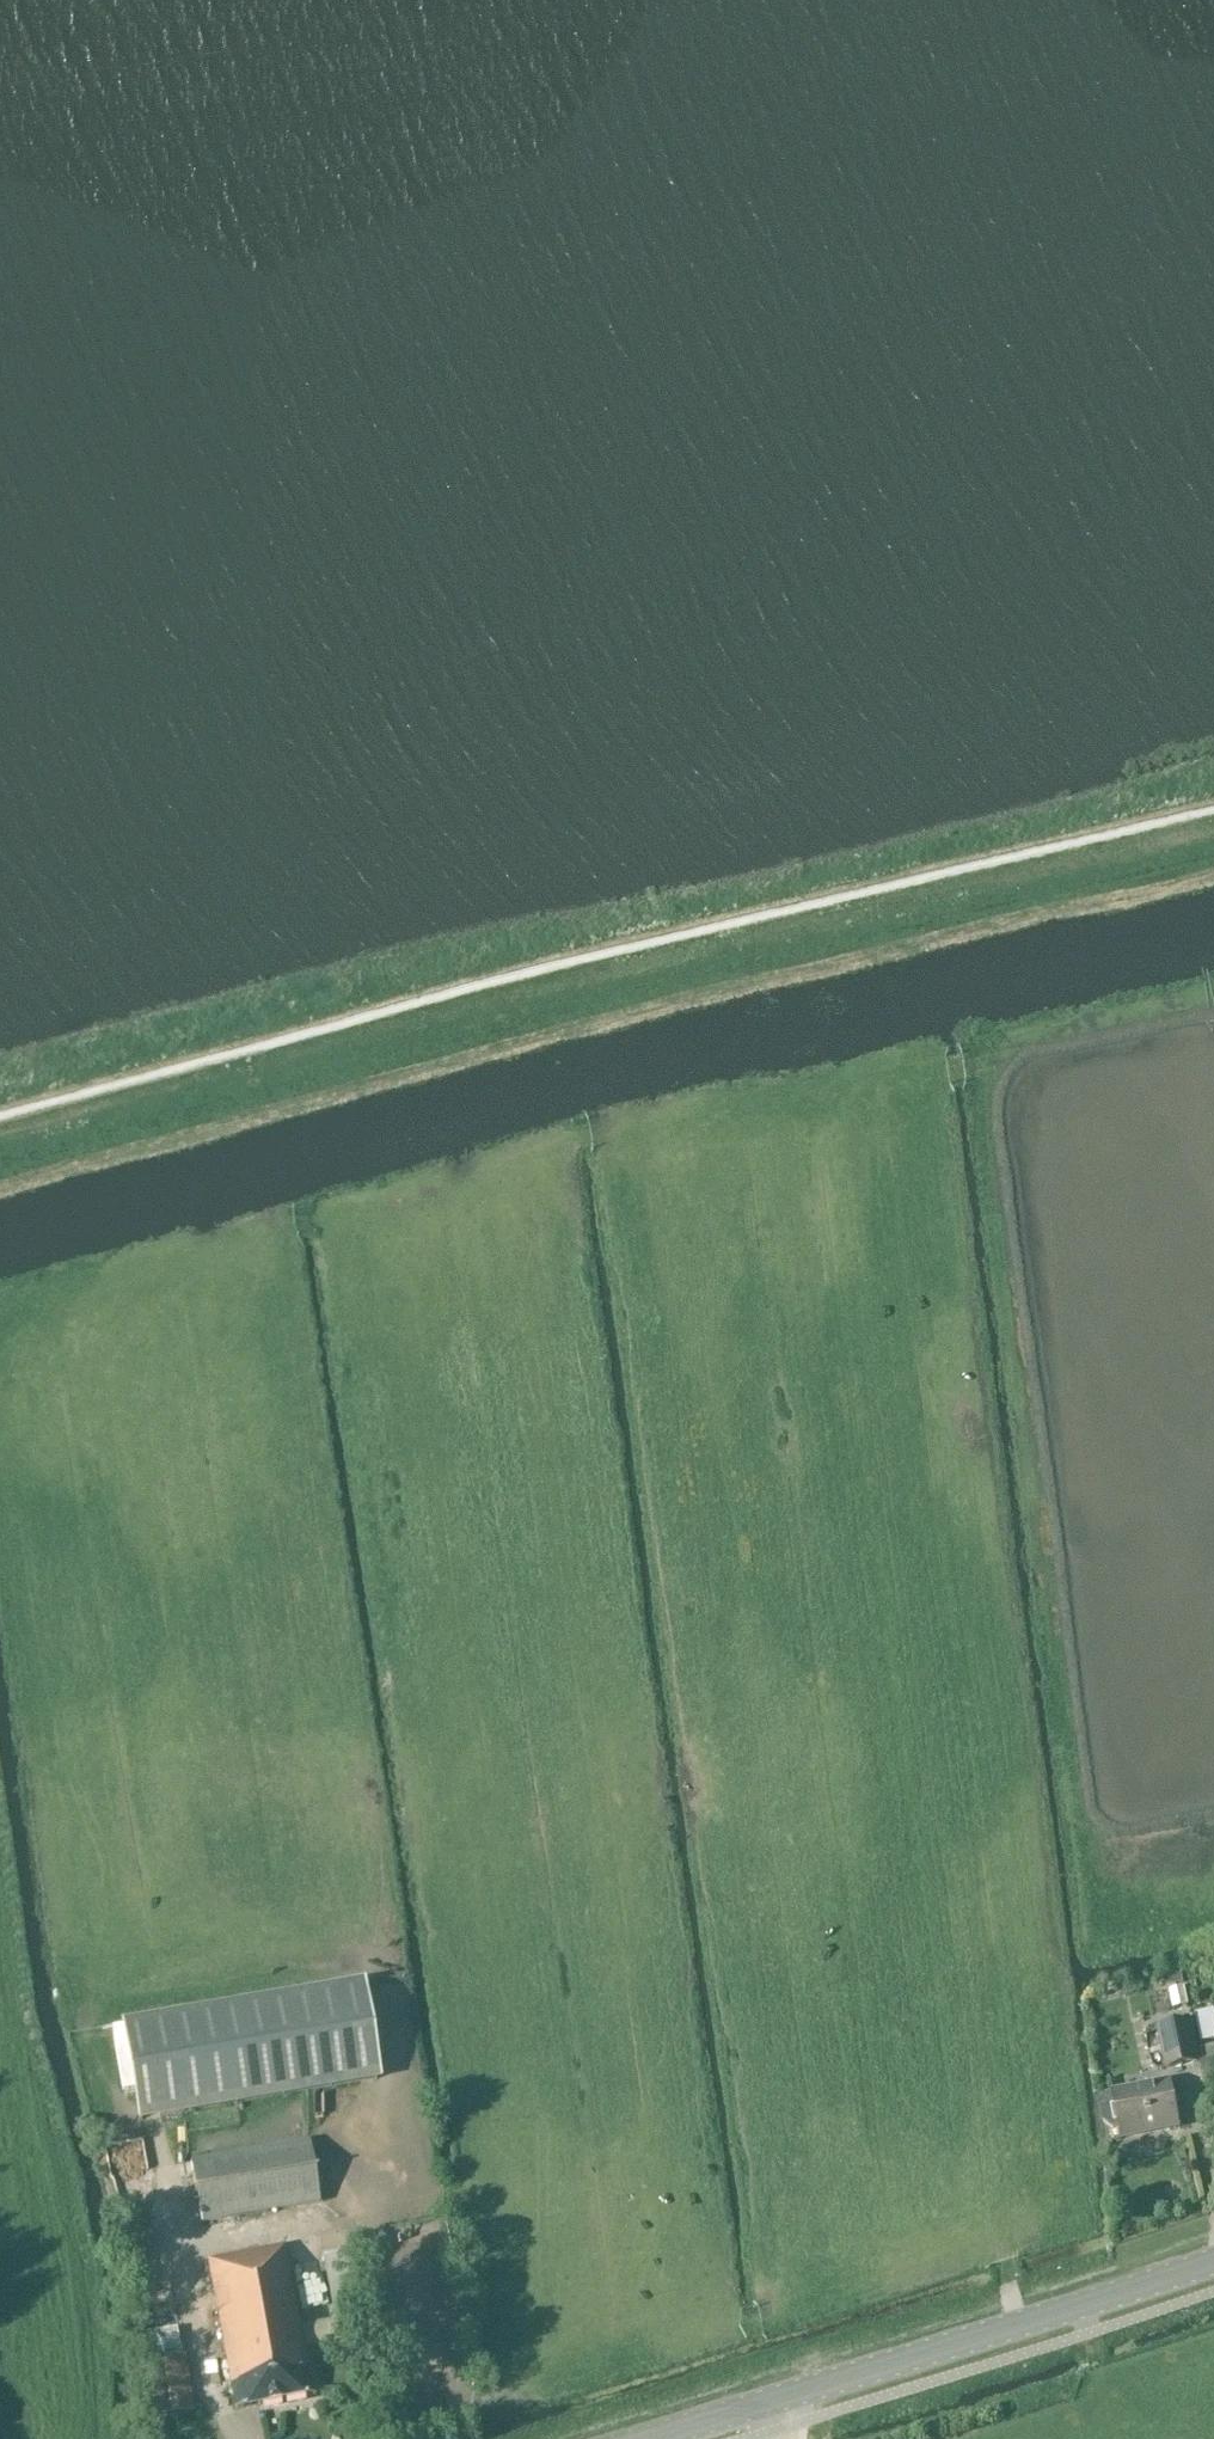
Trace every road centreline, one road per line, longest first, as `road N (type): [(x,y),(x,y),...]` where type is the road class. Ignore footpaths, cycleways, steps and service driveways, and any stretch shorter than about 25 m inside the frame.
road 1 (secondary): [(650,2438),(1213,2262)]

